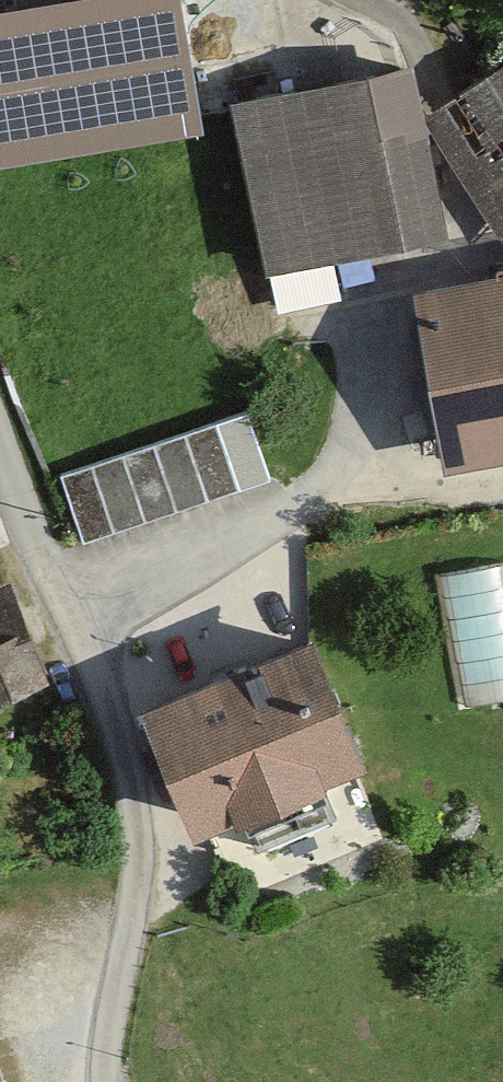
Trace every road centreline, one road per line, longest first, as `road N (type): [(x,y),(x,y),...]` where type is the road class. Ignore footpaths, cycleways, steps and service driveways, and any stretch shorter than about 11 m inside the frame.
road 1 (residential): [(85,626),(358,494),(399,349),(385,295),(495,282),(438,145),(434,48),(364,0)]
road 2 (residential): [(103,1081),(92,1042),(162,805),(85,626)]
road 3 (residential): [(85,626),(0,436)]

